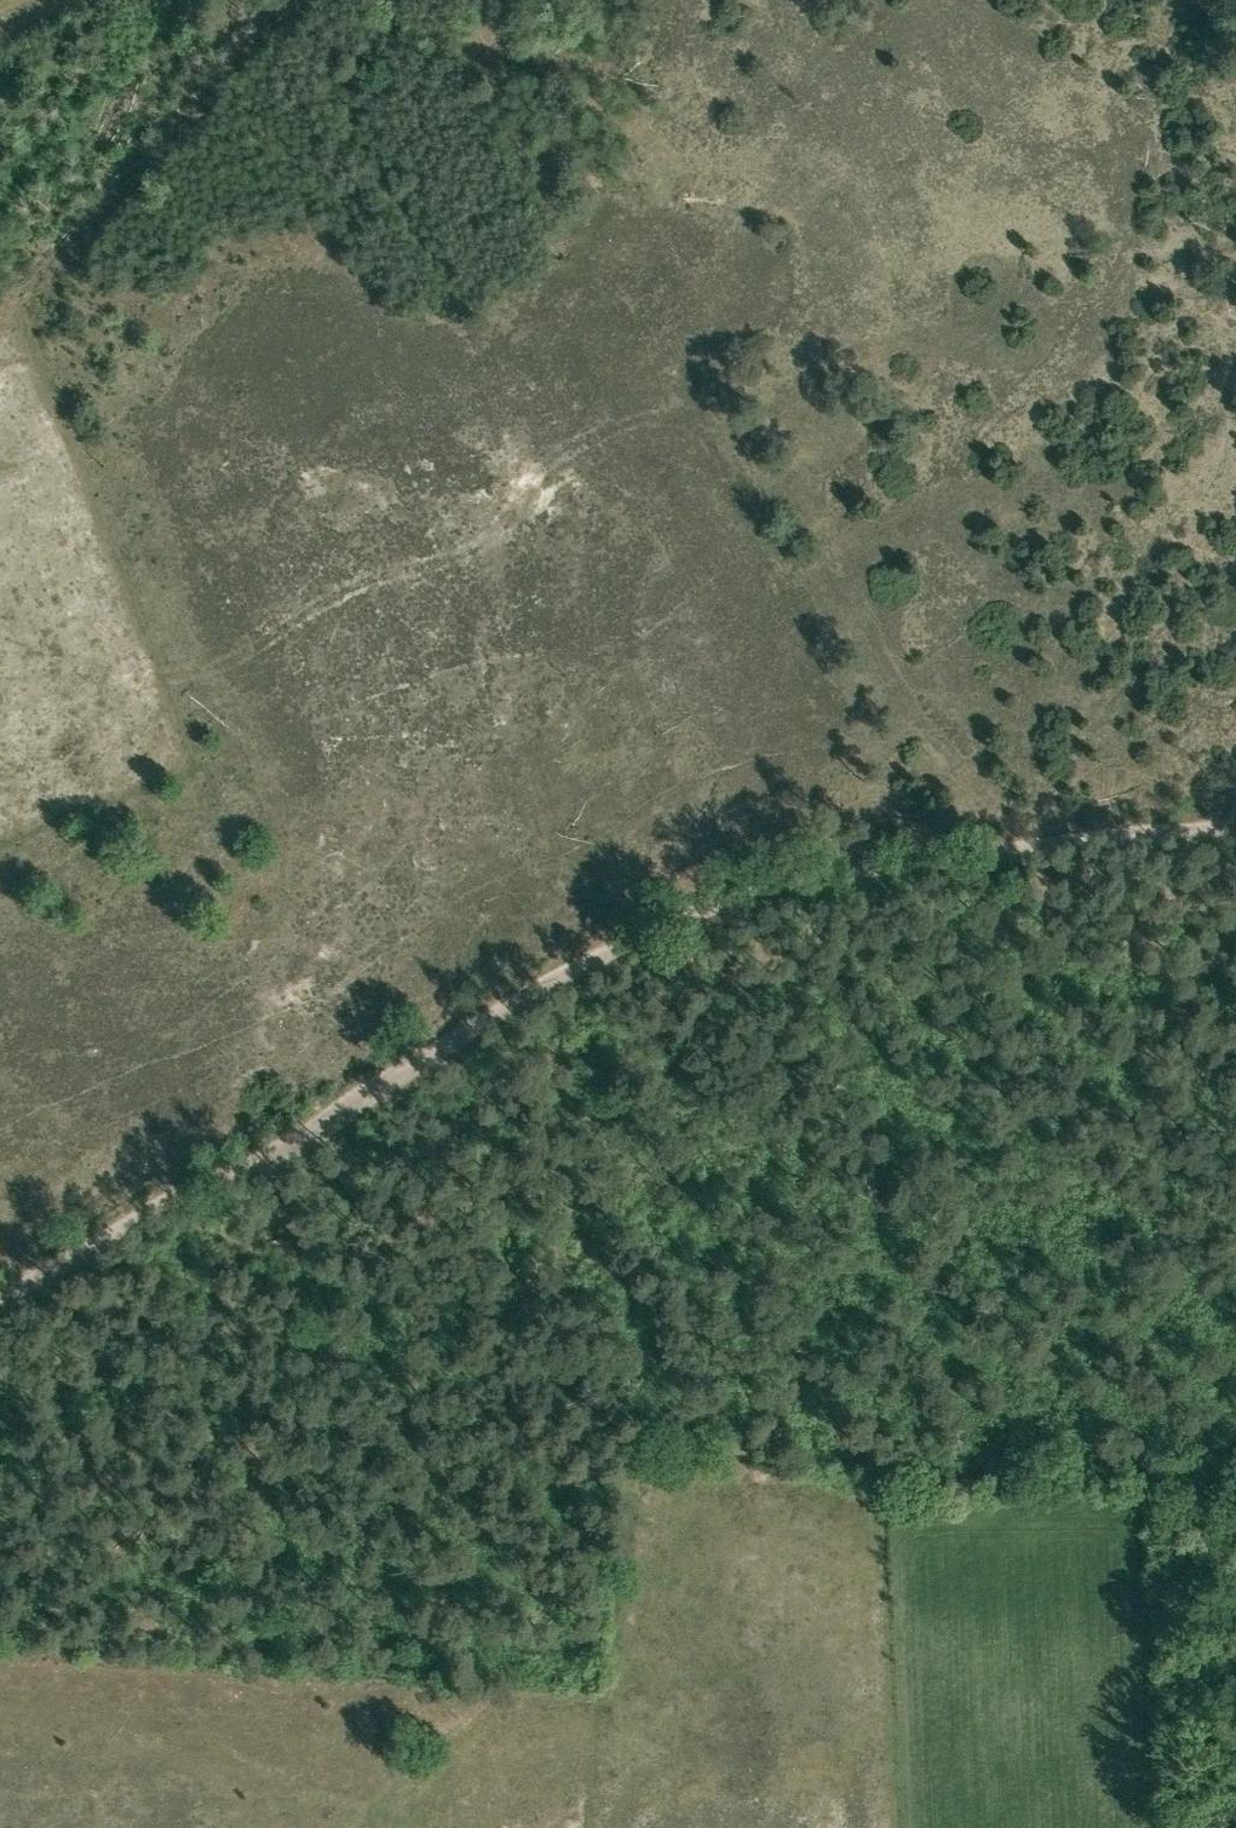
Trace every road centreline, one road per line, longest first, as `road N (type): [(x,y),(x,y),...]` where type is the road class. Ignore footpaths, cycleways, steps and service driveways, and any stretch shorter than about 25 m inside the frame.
road 1 (track): [(1235,821),(941,852),(768,891),(542,994),(0,1305)]

